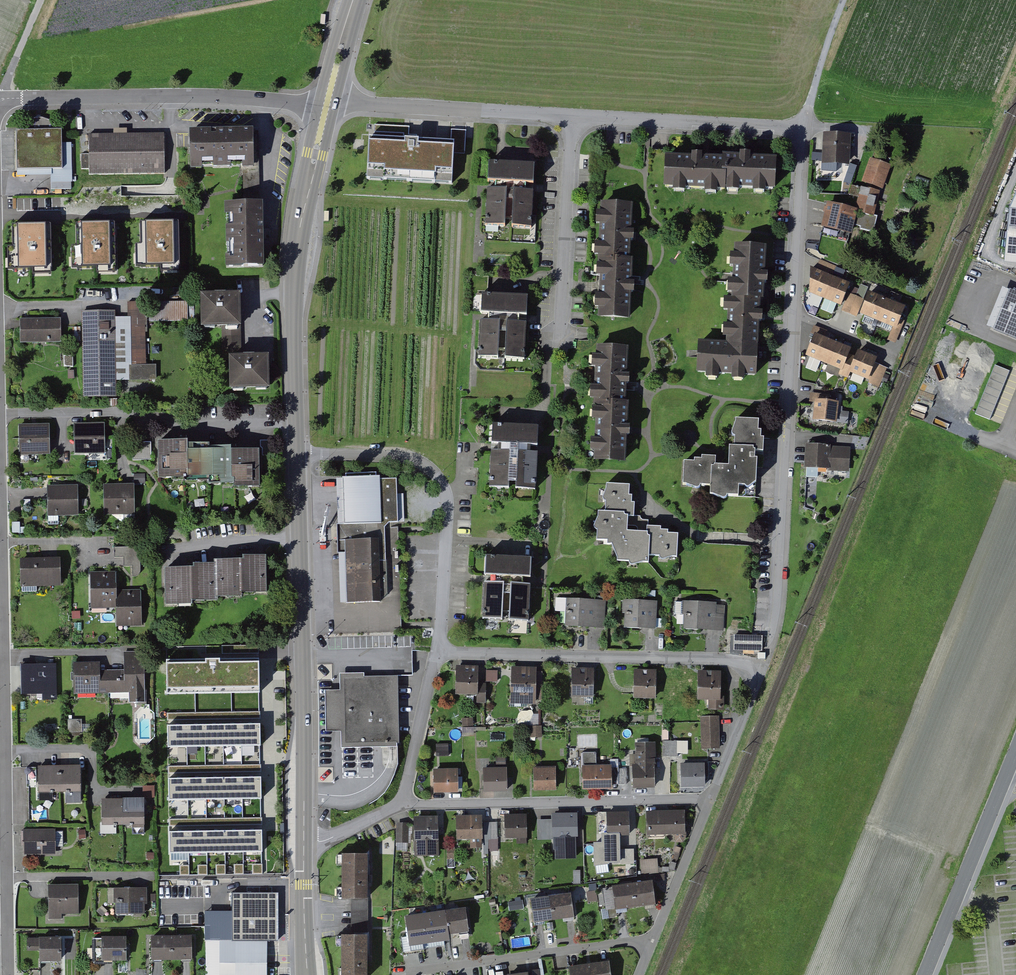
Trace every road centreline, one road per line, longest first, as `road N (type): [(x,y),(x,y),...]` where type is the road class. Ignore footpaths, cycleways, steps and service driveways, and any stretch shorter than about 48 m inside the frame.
road 1 (residential): [(772,647),(802,126)]
road 2 (residential): [(8,974),(0,500)]
road 3 (primary): [(303,842),(300,453)]
road 4 (residential): [(0,99),(328,103)]
road 5 (residential): [(437,653),(730,660),(763,671)]
road 6 (primary): [(298,423),(298,249),(328,103)]
road 7 (residential): [(300,453),(412,458),(439,479),(448,523),(437,653)]
road 8 (residential): [(402,801),(708,804)]
road 9 (residential): [(0,415),(141,412),(197,427),(298,423)]
road 10 (residential): [(328,103),(573,115)]
road 11 (residential): [(650,945),(408,972)]
road 12 (tertiary): [(1015,751),(924,974)]
road 13 (residential): [(573,115),(802,126)]
road 14 (residential): [(573,115),(559,334)]
road 15 (residential): [(650,945),(708,804)]
road 16 (residential): [(437,653),(402,801)]
road 17 (residential): [(708,804),(763,671)]
road 18 (track): [(802,126),(844,0)]
road 19 (primary): [(308,974),(303,842)]

